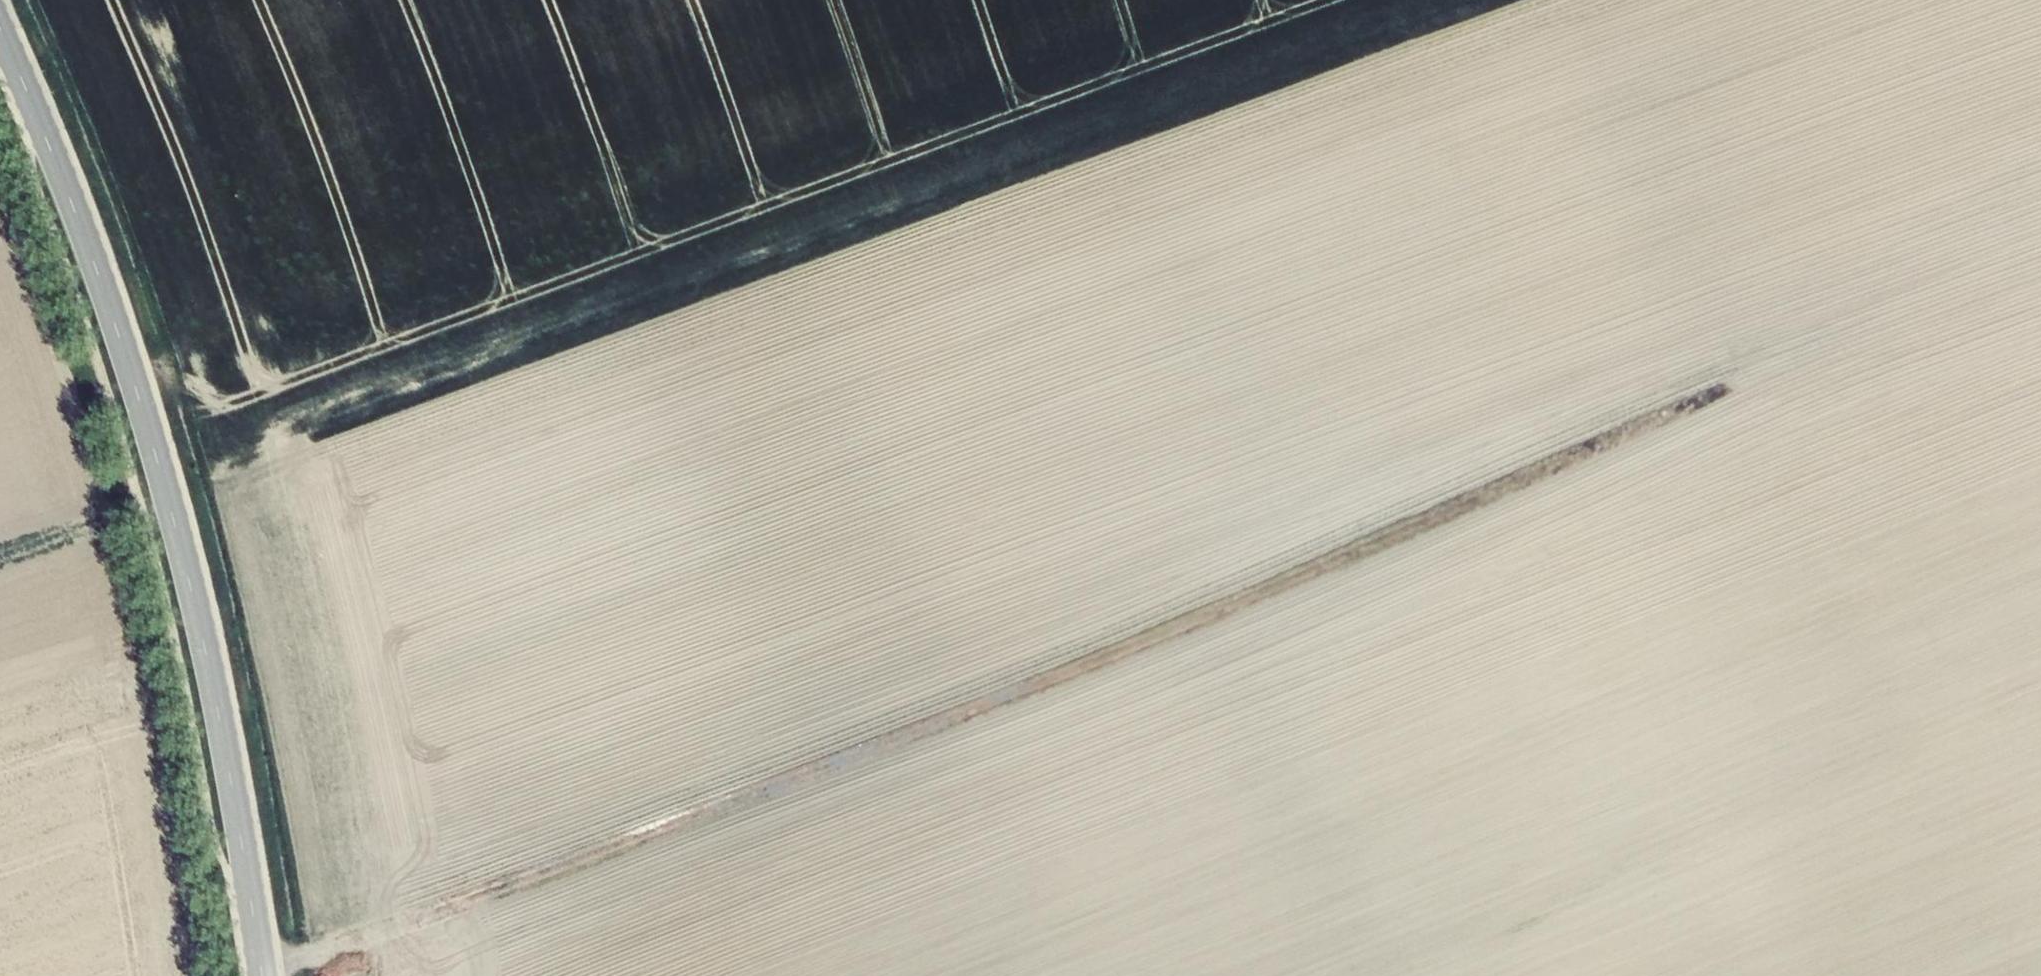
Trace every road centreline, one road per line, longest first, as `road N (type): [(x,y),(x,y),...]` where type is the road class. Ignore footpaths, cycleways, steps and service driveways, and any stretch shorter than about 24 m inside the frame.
road 1 (tertiary): [(262,975),(218,711),(172,514),(85,237),(0,30)]

